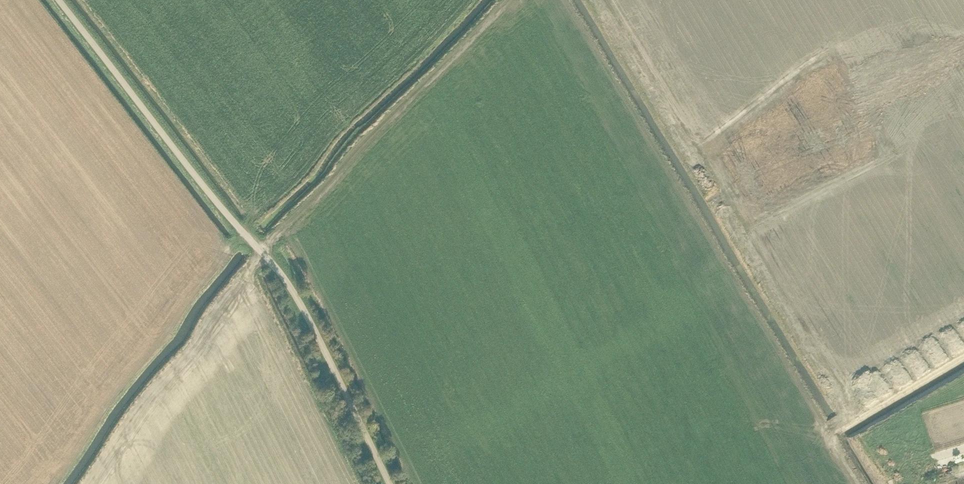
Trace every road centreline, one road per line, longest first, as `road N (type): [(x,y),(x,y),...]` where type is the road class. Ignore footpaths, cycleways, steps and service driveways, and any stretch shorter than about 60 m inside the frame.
road 1 (unclassified): [(389,483),(294,297),(56,0)]

